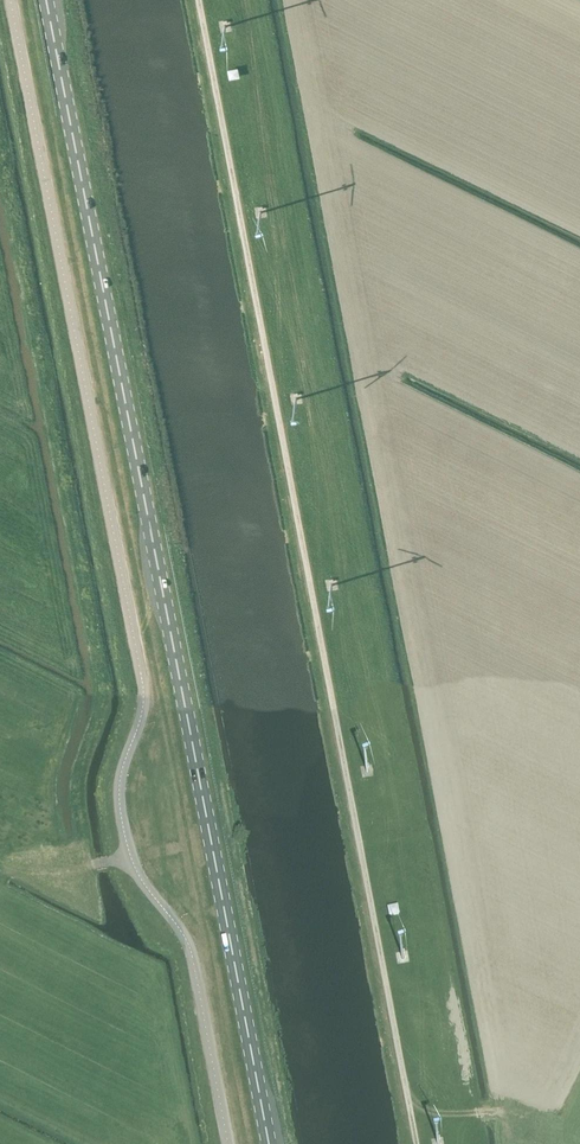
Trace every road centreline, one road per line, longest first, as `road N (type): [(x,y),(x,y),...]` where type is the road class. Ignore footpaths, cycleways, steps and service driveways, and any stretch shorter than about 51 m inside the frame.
road 1 (unclassified): [(229,1143),(190,949),(140,879),(124,836),(121,774),(143,686),(10,0)]
road 2 (primary): [(268,1143),(46,0)]
road 3 (track): [(0,884),(16,865),(80,868),(130,857)]

